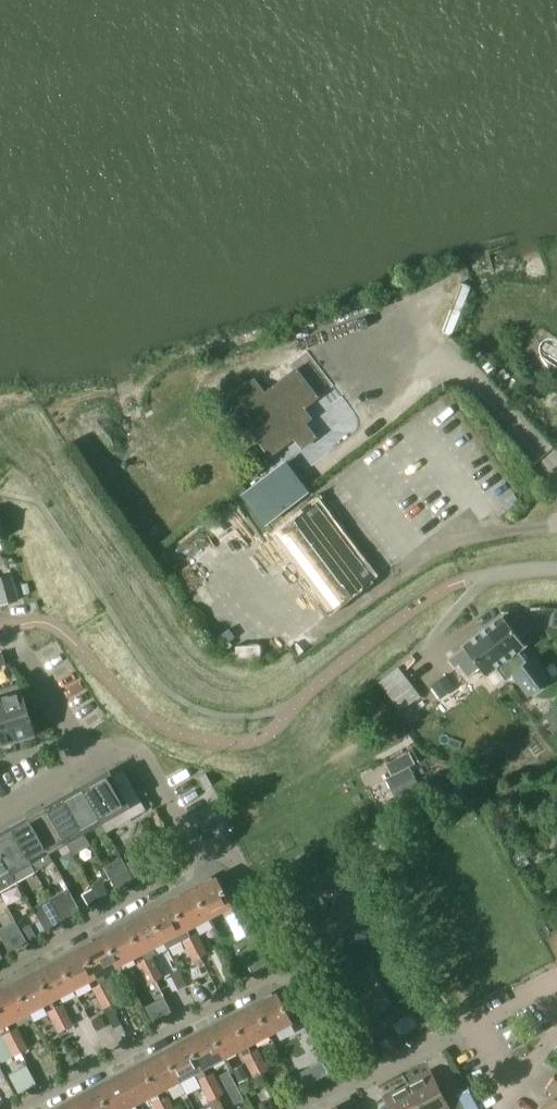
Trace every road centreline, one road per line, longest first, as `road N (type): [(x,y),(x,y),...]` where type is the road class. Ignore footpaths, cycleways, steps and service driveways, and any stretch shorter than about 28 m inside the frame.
road 1 (residential): [(289,966),(18,1108)]
road 2 (residential): [(0,971),(199,855)]
road 3 (residential): [(199,855),(140,755),(119,749),(90,759)]
road 4 (residential): [(471,1021),(512,1095),(556,1032)]
road 5 (residential): [(289,966),(234,860),(226,851),(199,855)]
road 6 (residential): [(90,759),(0,630)]
road 7 (residential): [(351,1082),(471,1021)]
road 8 (residential): [(351,1082),(289,966)]

